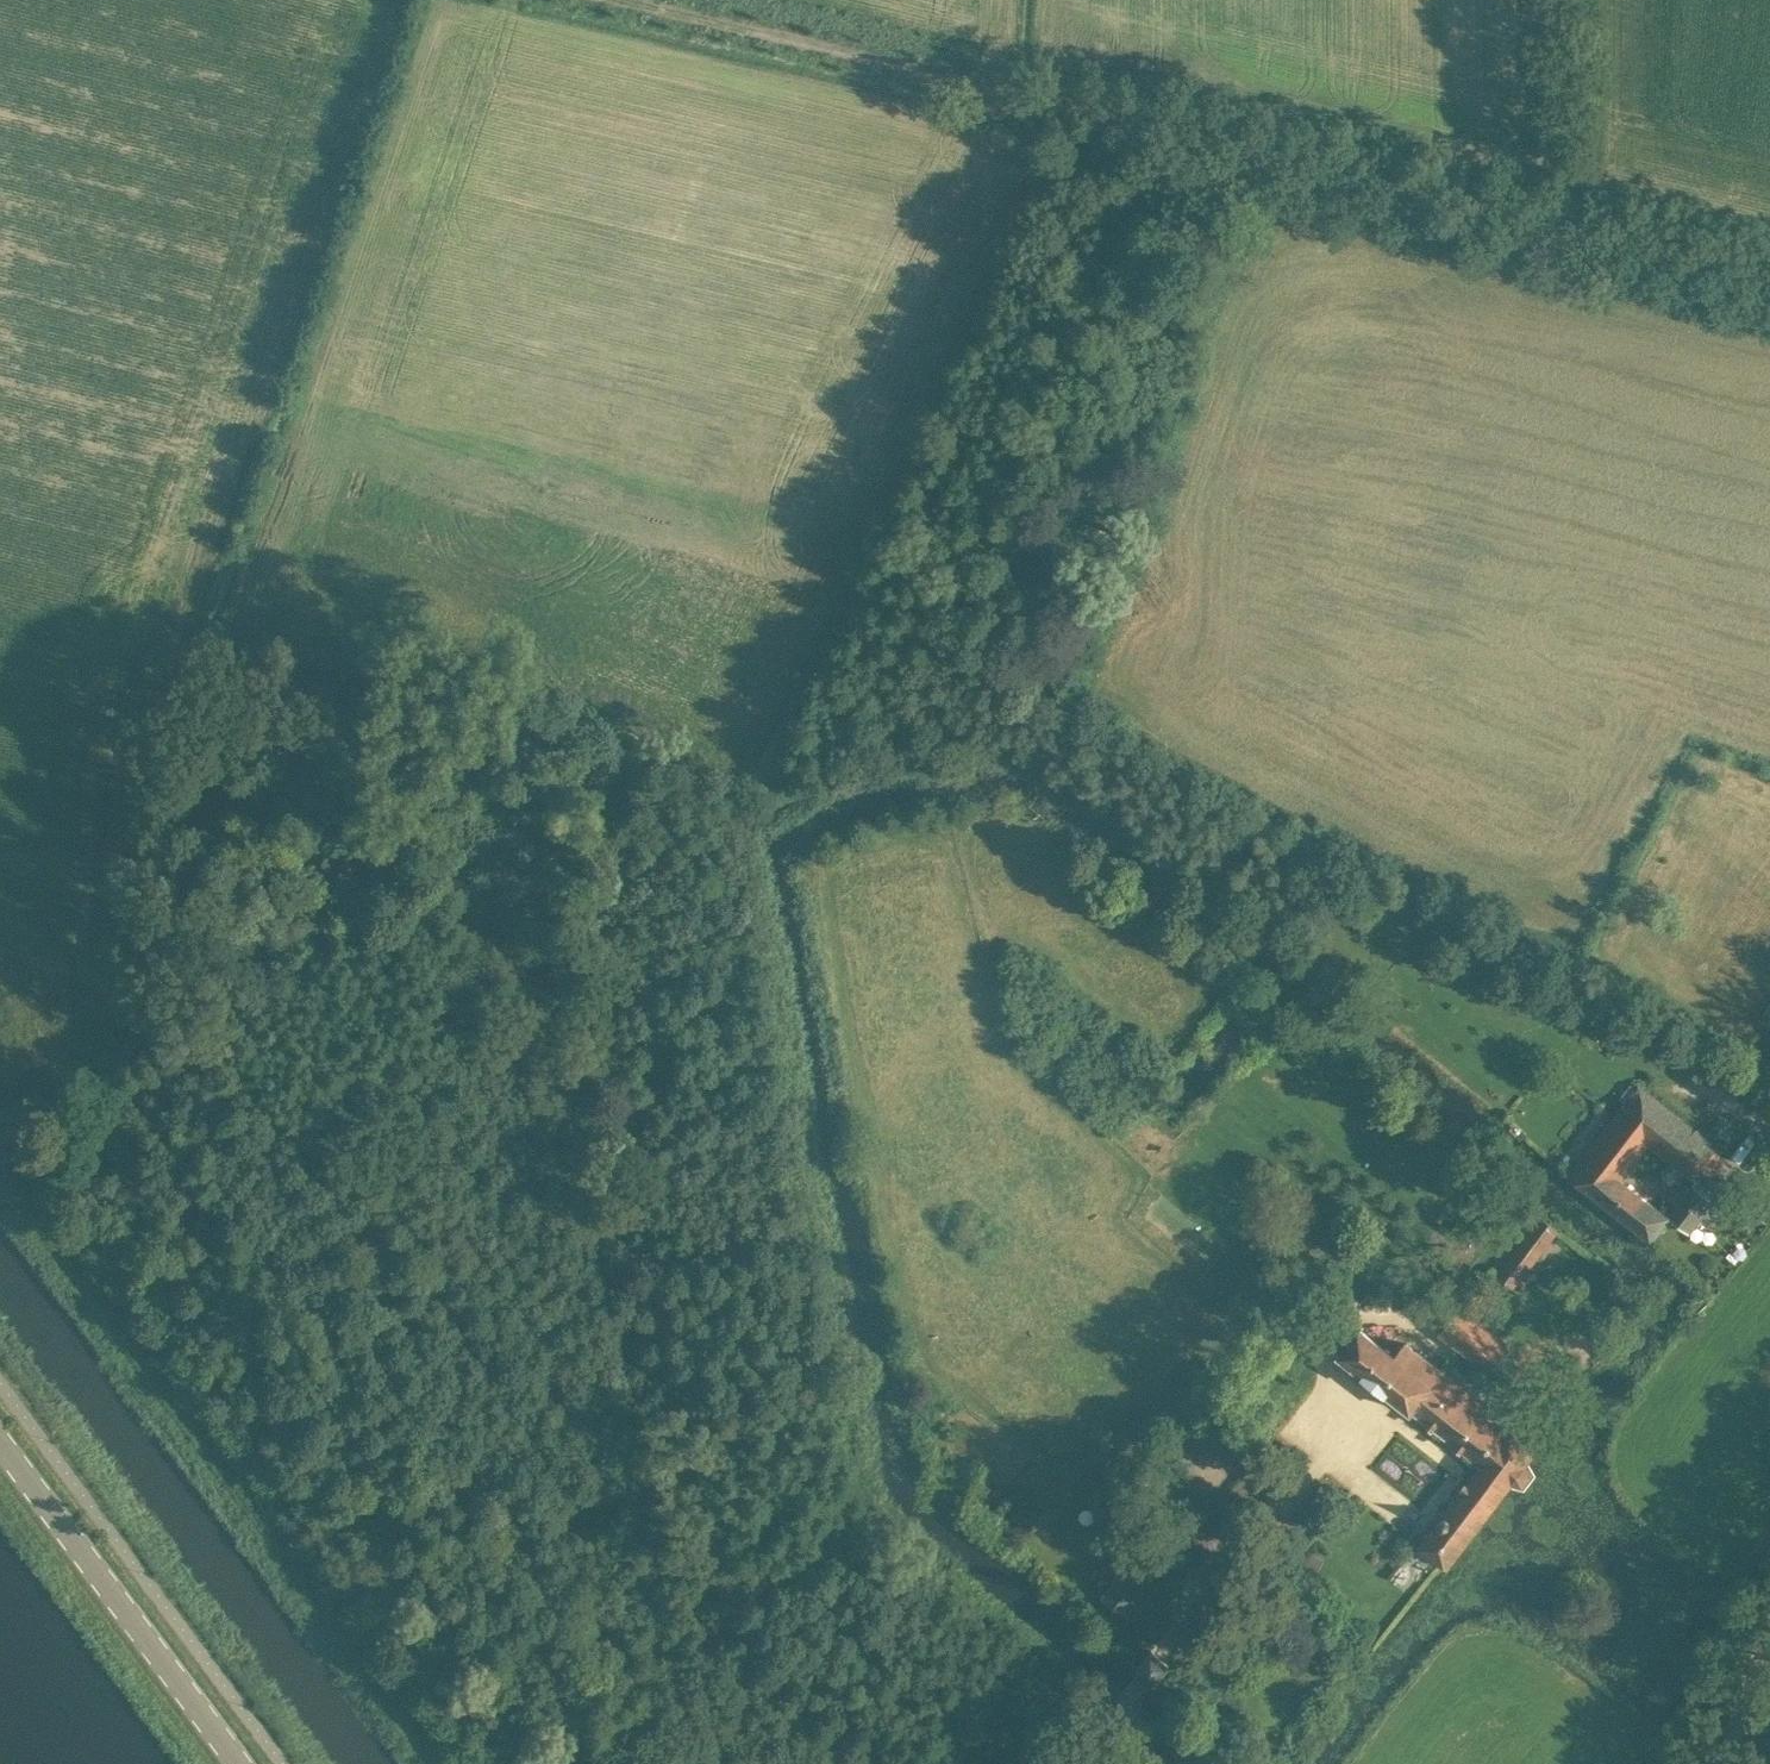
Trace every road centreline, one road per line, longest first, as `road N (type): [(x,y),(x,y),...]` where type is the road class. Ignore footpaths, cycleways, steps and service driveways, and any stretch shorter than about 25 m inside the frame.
road 1 (track): [(1769,274),(1164,143),(622,0)]
road 2 (tertiary): [(0,1437),(241,1763)]
road 3 (track): [(1732,1763),(1736,1721),(1769,1625)]

